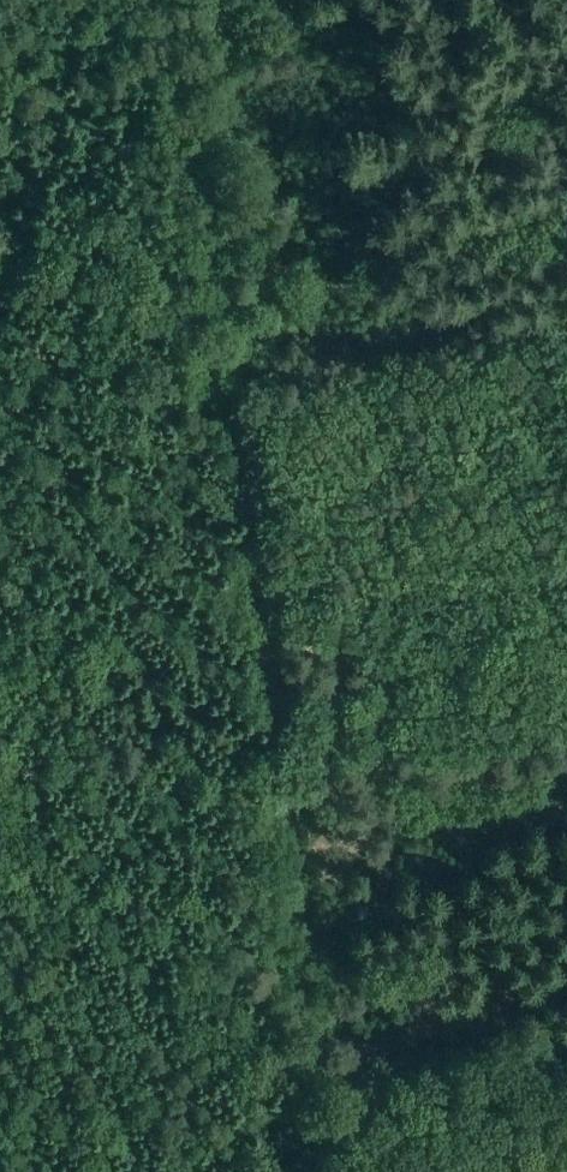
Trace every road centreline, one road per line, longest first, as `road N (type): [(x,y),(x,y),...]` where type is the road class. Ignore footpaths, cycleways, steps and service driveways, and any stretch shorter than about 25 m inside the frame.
road 1 (track): [(307,1171),(301,935),(206,0)]

